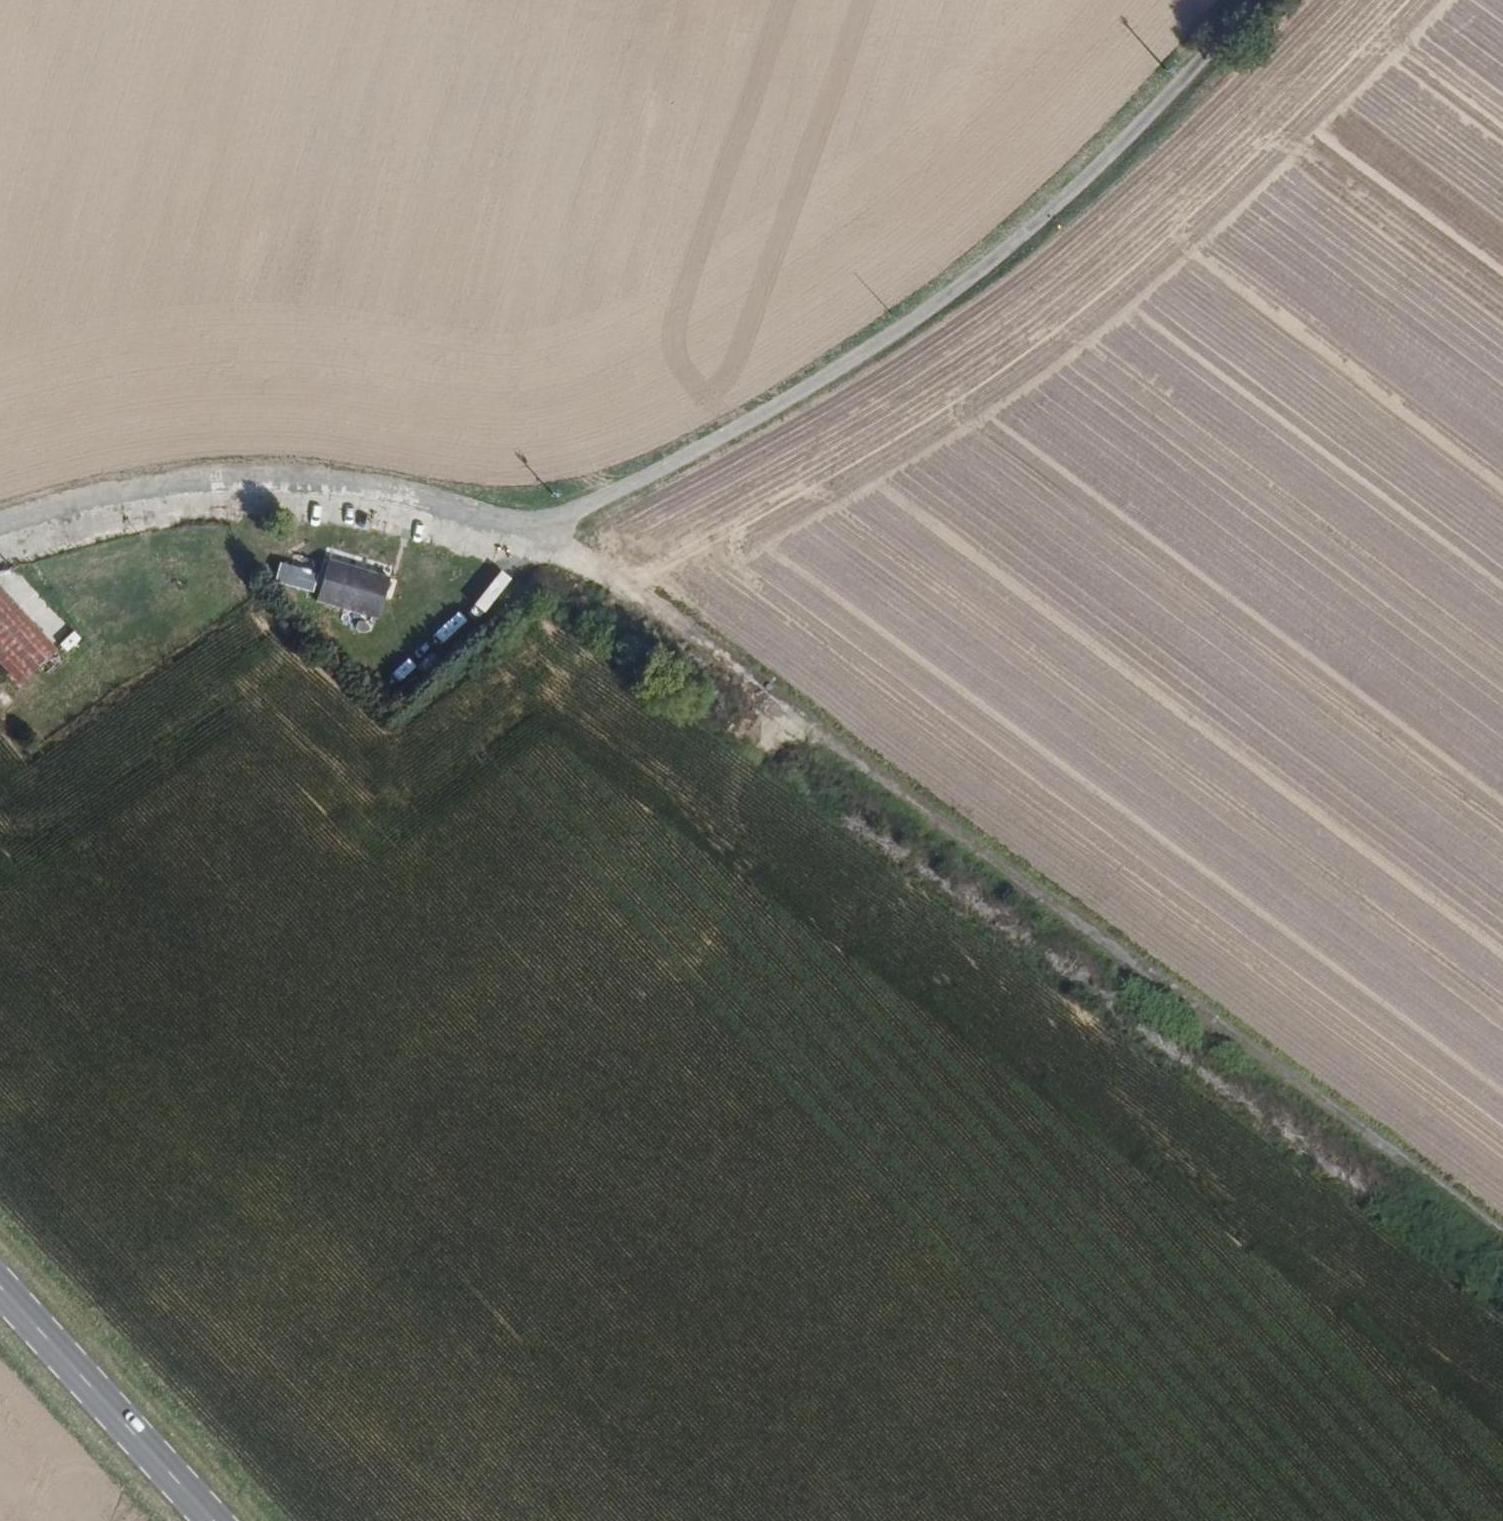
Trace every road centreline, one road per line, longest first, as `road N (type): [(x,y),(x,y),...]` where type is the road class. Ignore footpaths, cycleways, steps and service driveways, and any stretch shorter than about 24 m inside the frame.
road 1 (unclassified): [(0,536),(232,486),(365,487),(552,520),(622,504),(854,377),(1053,242),(1275,0)]
road 2 (primary): [(218,1520),(0,1282)]

